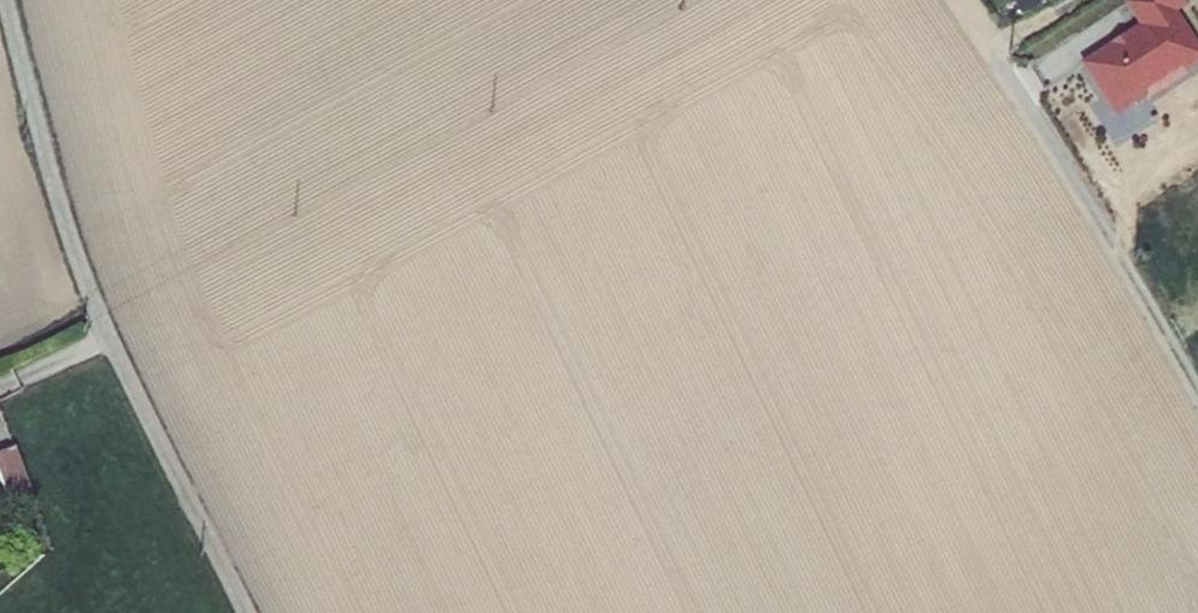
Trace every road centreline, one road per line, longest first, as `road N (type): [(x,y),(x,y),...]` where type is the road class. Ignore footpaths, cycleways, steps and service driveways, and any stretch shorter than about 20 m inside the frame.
road 1 (track): [(252,612),(91,290),(10,0)]

